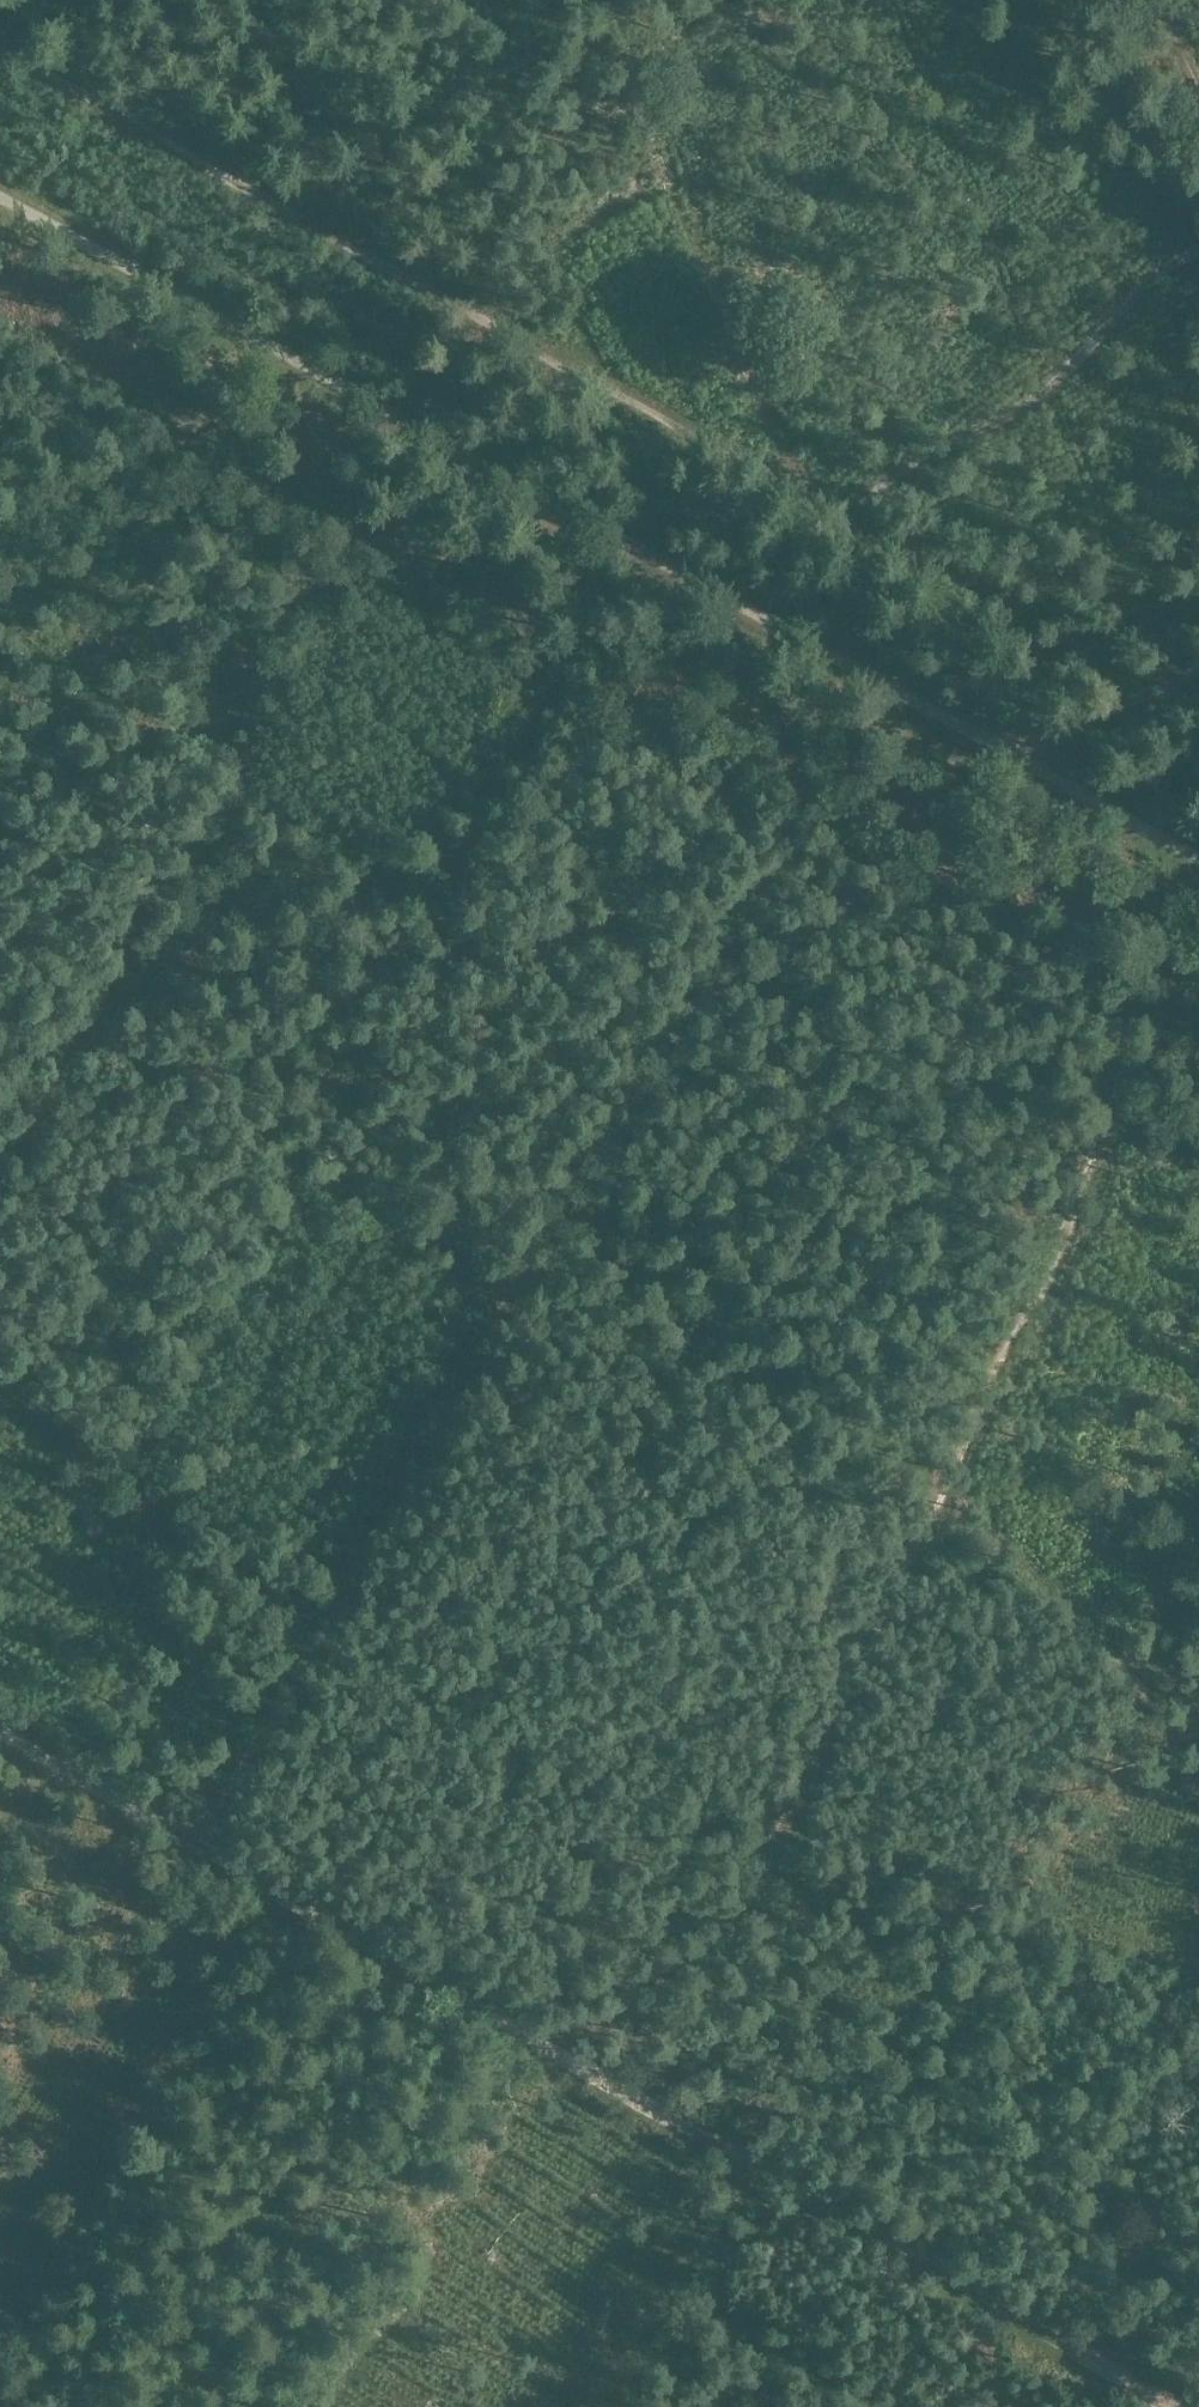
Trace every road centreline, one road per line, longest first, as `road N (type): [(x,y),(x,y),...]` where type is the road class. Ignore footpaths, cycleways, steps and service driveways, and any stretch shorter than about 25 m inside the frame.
road 1 (track): [(1198,255),(1139,293),(1038,402),(824,491),(0,46)]
road 2 (track): [(1178,2406),(0,1716)]
road 3 (track): [(648,2098),(1198,897)]
road 4 (track): [(582,2406),(745,2154)]
road 5 (track): [(1019,755),(1198,670)]
road 6 (track): [(1135,0),(1198,128)]

